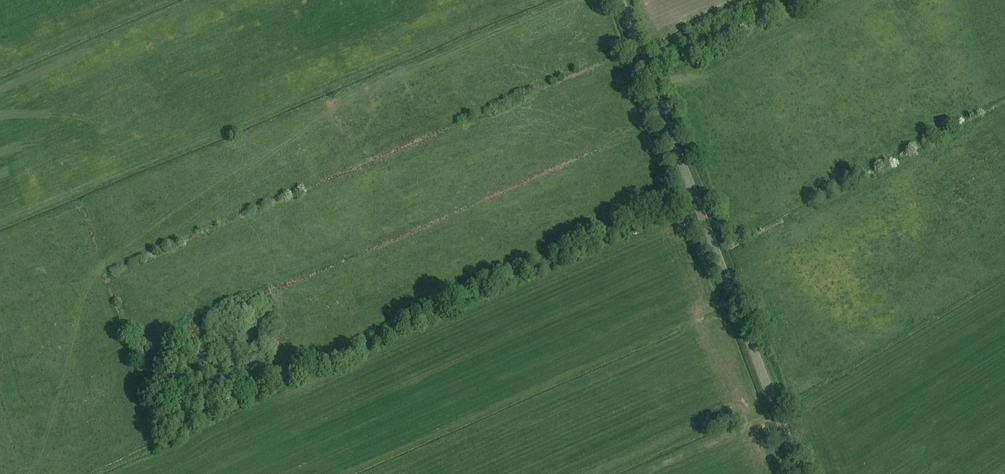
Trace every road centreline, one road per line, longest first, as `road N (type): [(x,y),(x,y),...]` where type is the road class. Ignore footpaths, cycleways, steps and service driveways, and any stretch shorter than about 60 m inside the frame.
road 1 (unclassified): [(801,473),(620,0)]

